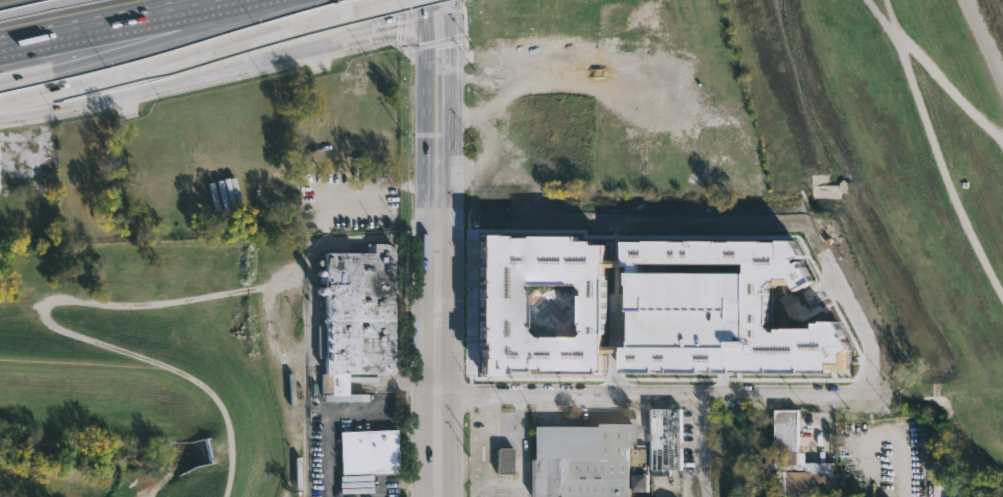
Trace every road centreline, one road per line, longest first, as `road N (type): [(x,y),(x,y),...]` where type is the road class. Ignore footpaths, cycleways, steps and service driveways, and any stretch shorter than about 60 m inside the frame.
road 1 (secondary): [(0,112),(125,94),(424,20)]
road 2 (residential): [(437,398),(863,394)]
road 3 (secondary): [(0,105),(346,10)]
road 4 (secondary): [(437,496),(437,154)]
road 5 (track): [(1002,291),(939,162),(888,0)]
road 6 (motorway): [(0,44),(209,0)]
road 7 (track): [(1002,141),(929,60),(859,0)]
road 8 (secondary): [(437,154),(450,116),(452,0)]
road 9 (motorway): [(49,70),(177,7)]
road 10 (secondary): [(424,20),(422,114),(437,154)]
road 11 (residential): [(863,394),(861,344),(835,273)]

